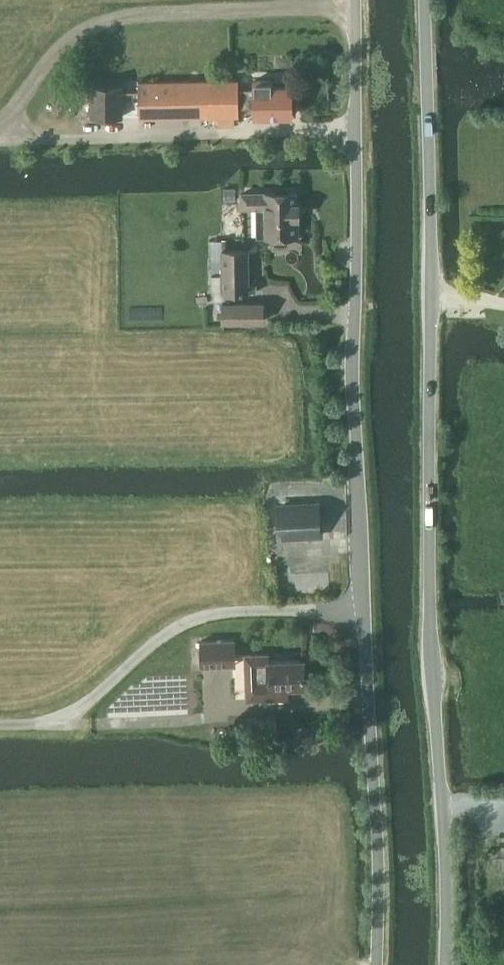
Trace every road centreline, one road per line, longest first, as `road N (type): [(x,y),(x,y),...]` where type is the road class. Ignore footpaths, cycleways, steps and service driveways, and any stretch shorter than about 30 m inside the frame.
road 1 (tertiary): [(447,964),(450,895),(433,674),(428,0)]
road 2 (unclassified): [(378,964),(355,343),(355,0)]

